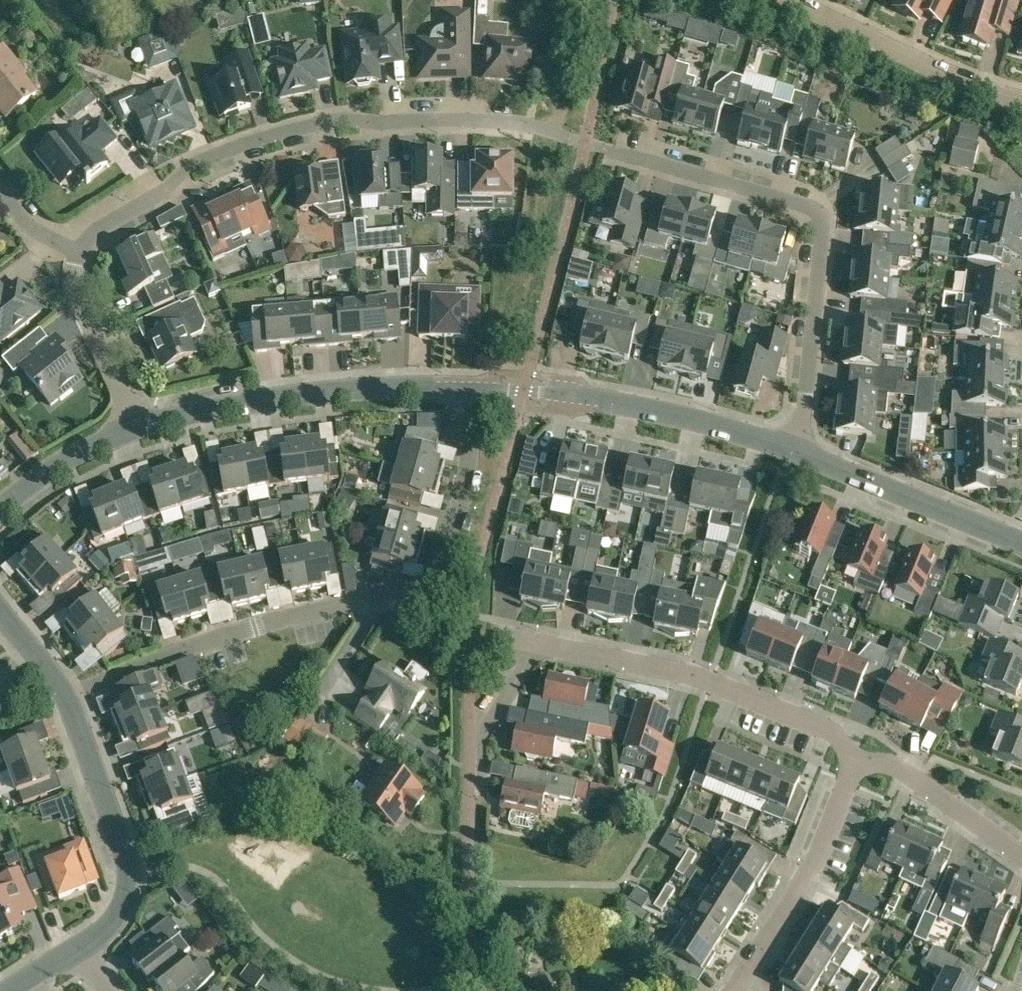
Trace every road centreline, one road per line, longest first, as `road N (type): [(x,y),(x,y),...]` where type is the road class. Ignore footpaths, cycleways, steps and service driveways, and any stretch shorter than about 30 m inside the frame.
road 1 (residential): [(802,454),(824,242),(816,208),(537,129),(491,121),(324,125),(284,134),(181,173),(165,195),(82,251)]
road 2 (residential): [(70,696),(204,645),(435,590),(467,497),(469,392)]
road 3 (residential): [(861,764),(832,732),(710,684),(538,643)]
road 4 (residential): [(137,431),(284,397),(469,392)]
road 5 (residential): [(802,454),(644,408),(523,392)]
road 6 (residential): [(77,950),(119,916),(130,883),(70,696)]
road 7 (residential): [(737,990),(814,869),(861,764)]
road 8 (residential): [(1021,103),(790,0)]
road 9 (residential): [(1021,543),(802,454)]
road 10 (residential): [(137,431),(77,298),(82,251)]
road 11 (residential): [(1021,857),(892,766),(861,764)]
road 12 (residential): [(0,510),(55,469),(137,431)]
road 13 (residential): [(471,757),(538,643)]

